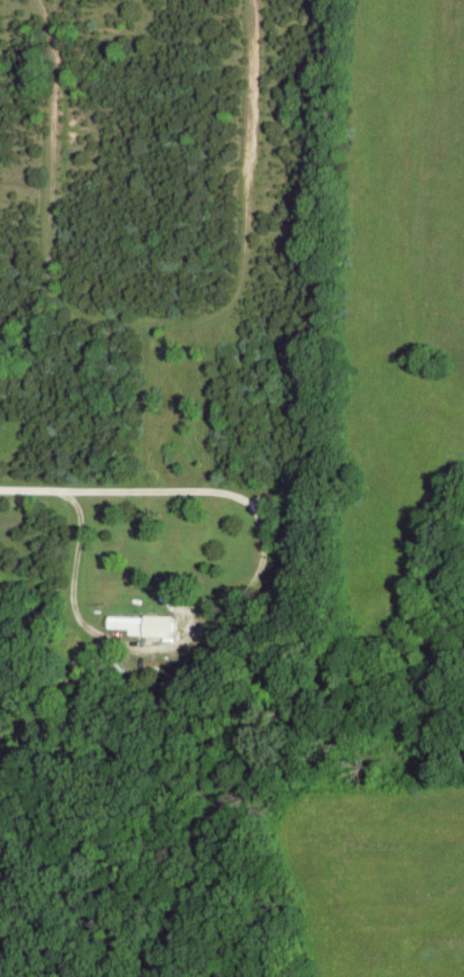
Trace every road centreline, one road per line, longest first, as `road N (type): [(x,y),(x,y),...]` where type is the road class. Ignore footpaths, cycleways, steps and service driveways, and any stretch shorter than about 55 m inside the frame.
road 1 (residential): [(51,491),(77,514),(72,602),(106,642),(167,649),(204,636),(235,611),(259,569),(261,529),(234,499),(51,491)]
road 2 (residential): [(178,333),(218,325),(243,291),(254,0)]
road 3 (residential): [(33,0),(50,87),(49,257)]

